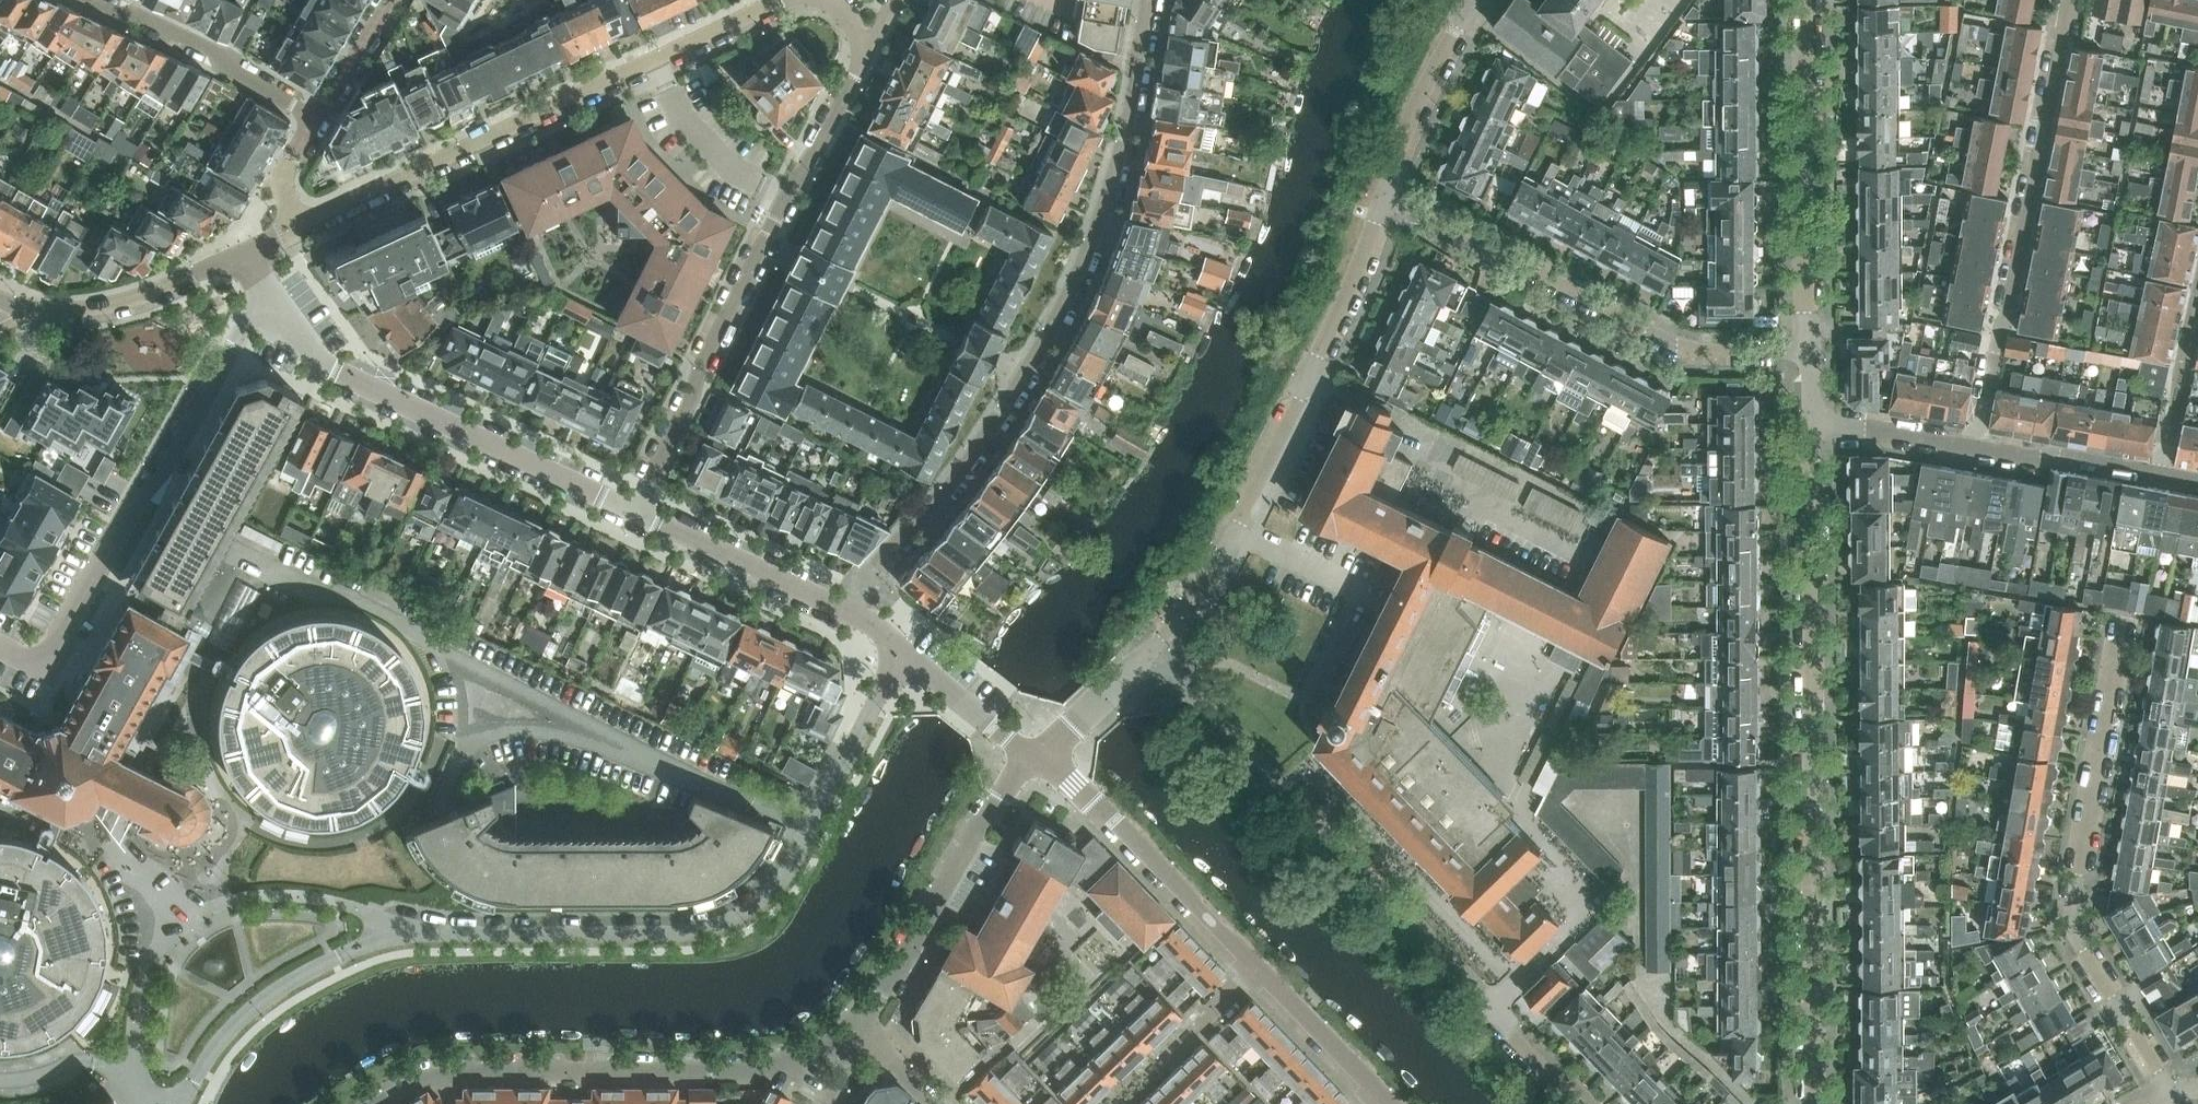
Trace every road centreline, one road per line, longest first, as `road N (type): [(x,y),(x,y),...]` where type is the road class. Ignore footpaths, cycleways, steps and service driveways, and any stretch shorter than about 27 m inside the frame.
road 1 (residential): [(814,829),(770,894),(743,917),(696,932),(397,933),(336,956),(281,984),(228,1030),(181,1103)]
road 2 (residential): [(848,610),(871,564),(944,494),(1051,329),(1102,215),(1148,0)]
road 3 (residential): [(1815,1103),(1805,421)]
road 4 (residential): [(1040,758),(1156,649),(1241,522),(1350,292),(1383,200)]
road 5 (residential): [(297,227),(777,0)]
road 6 (residential): [(872,50),(787,196),(635,512)]
road 7 (residential): [(374,1103),(442,1074),(805,1061),(863,1024)]
road 8 (residential): [(2175,1095),(2088,940),(2079,901),(2125,625)]
road 9 (residential): [(0,645),(28,659),(60,642),(269,294)]
road 10 (residential): [(1977,446),(2069,0)]
road 11 (residential): [(1800,350),(1694,350),(1383,200)]
road 12 (residential): [(635,512),(326,366),(269,294)]
road 13 (residential): [(1800,350),(1806,0)]
road 14 (residential): [(863,1024),(997,803),(1040,758)]
road 15 (residential): [(1259,964),(1085,790),(1040,758)]
road 16 (residential): [(315,118),(219,63),(212,50),(140,14),(115,14),(86,0)]
road 17 (residential): [(244,253),(95,308),(29,312),(0,298)]
road 18 (residential): [(455,656),(226,545)]
road 19 (residential): [(848,610),(635,512)]
road 20 (residential): [(1383,200),(1430,78),(1479,0)]
road 21 (residential): [(654,753),(455,656)]
road 22 (residential): [(654,753),(629,755),(529,733),(458,750)]
road 23 (residential): [(1115,1103),(1259,964)]
road 24 (residential): [(902,653),(814,829)]
road 25 (residential): [(2160,475),(1977,446)]
road 26 (residential): [(2160,475),(2197,297)]
road 27 (residential): [(814,829),(654,753)]
road 28 (residential): [(1383,1090),(1259,964)]
road 29 (residential): [(1977,446),(1805,421)]
road 30 (residential): [(1040,758),(902,653)]
road 31 (residential): [(389,0),(315,118)]
road 32 (residential): [(1578,1103),(1492,1004)]
road 33 (residential): [(315,118),(280,183),(297,227)]

